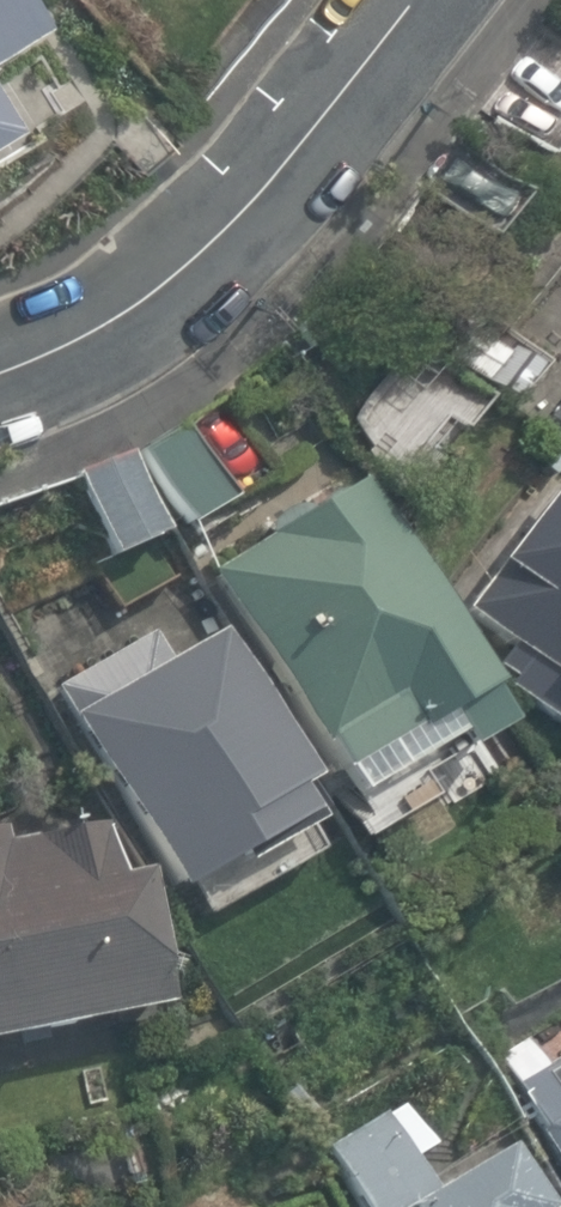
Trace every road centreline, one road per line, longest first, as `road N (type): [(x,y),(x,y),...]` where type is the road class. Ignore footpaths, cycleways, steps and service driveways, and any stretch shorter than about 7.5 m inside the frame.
road 1 (residential): [(410,0),(257,199),(140,311),(0,375)]

